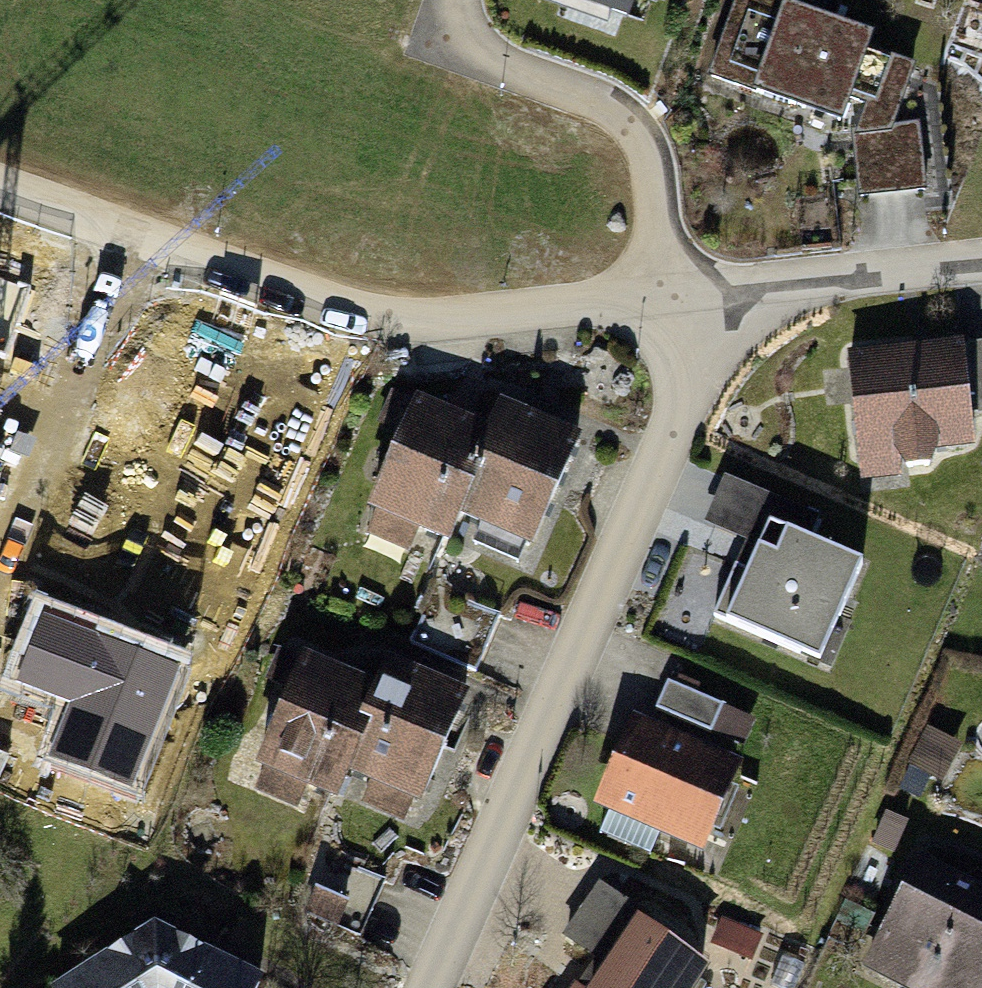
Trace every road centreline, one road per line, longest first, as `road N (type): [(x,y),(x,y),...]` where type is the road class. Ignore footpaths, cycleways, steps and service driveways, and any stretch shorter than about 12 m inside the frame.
road 1 (residential): [(737,280),(435,987)]
road 2 (residential): [(0,188),(386,322),(661,288)]
road 3 (residential): [(661,288),(636,135),(601,106),(433,41),(448,0)]
road 4 (residential): [(737,280),(981,255)]

